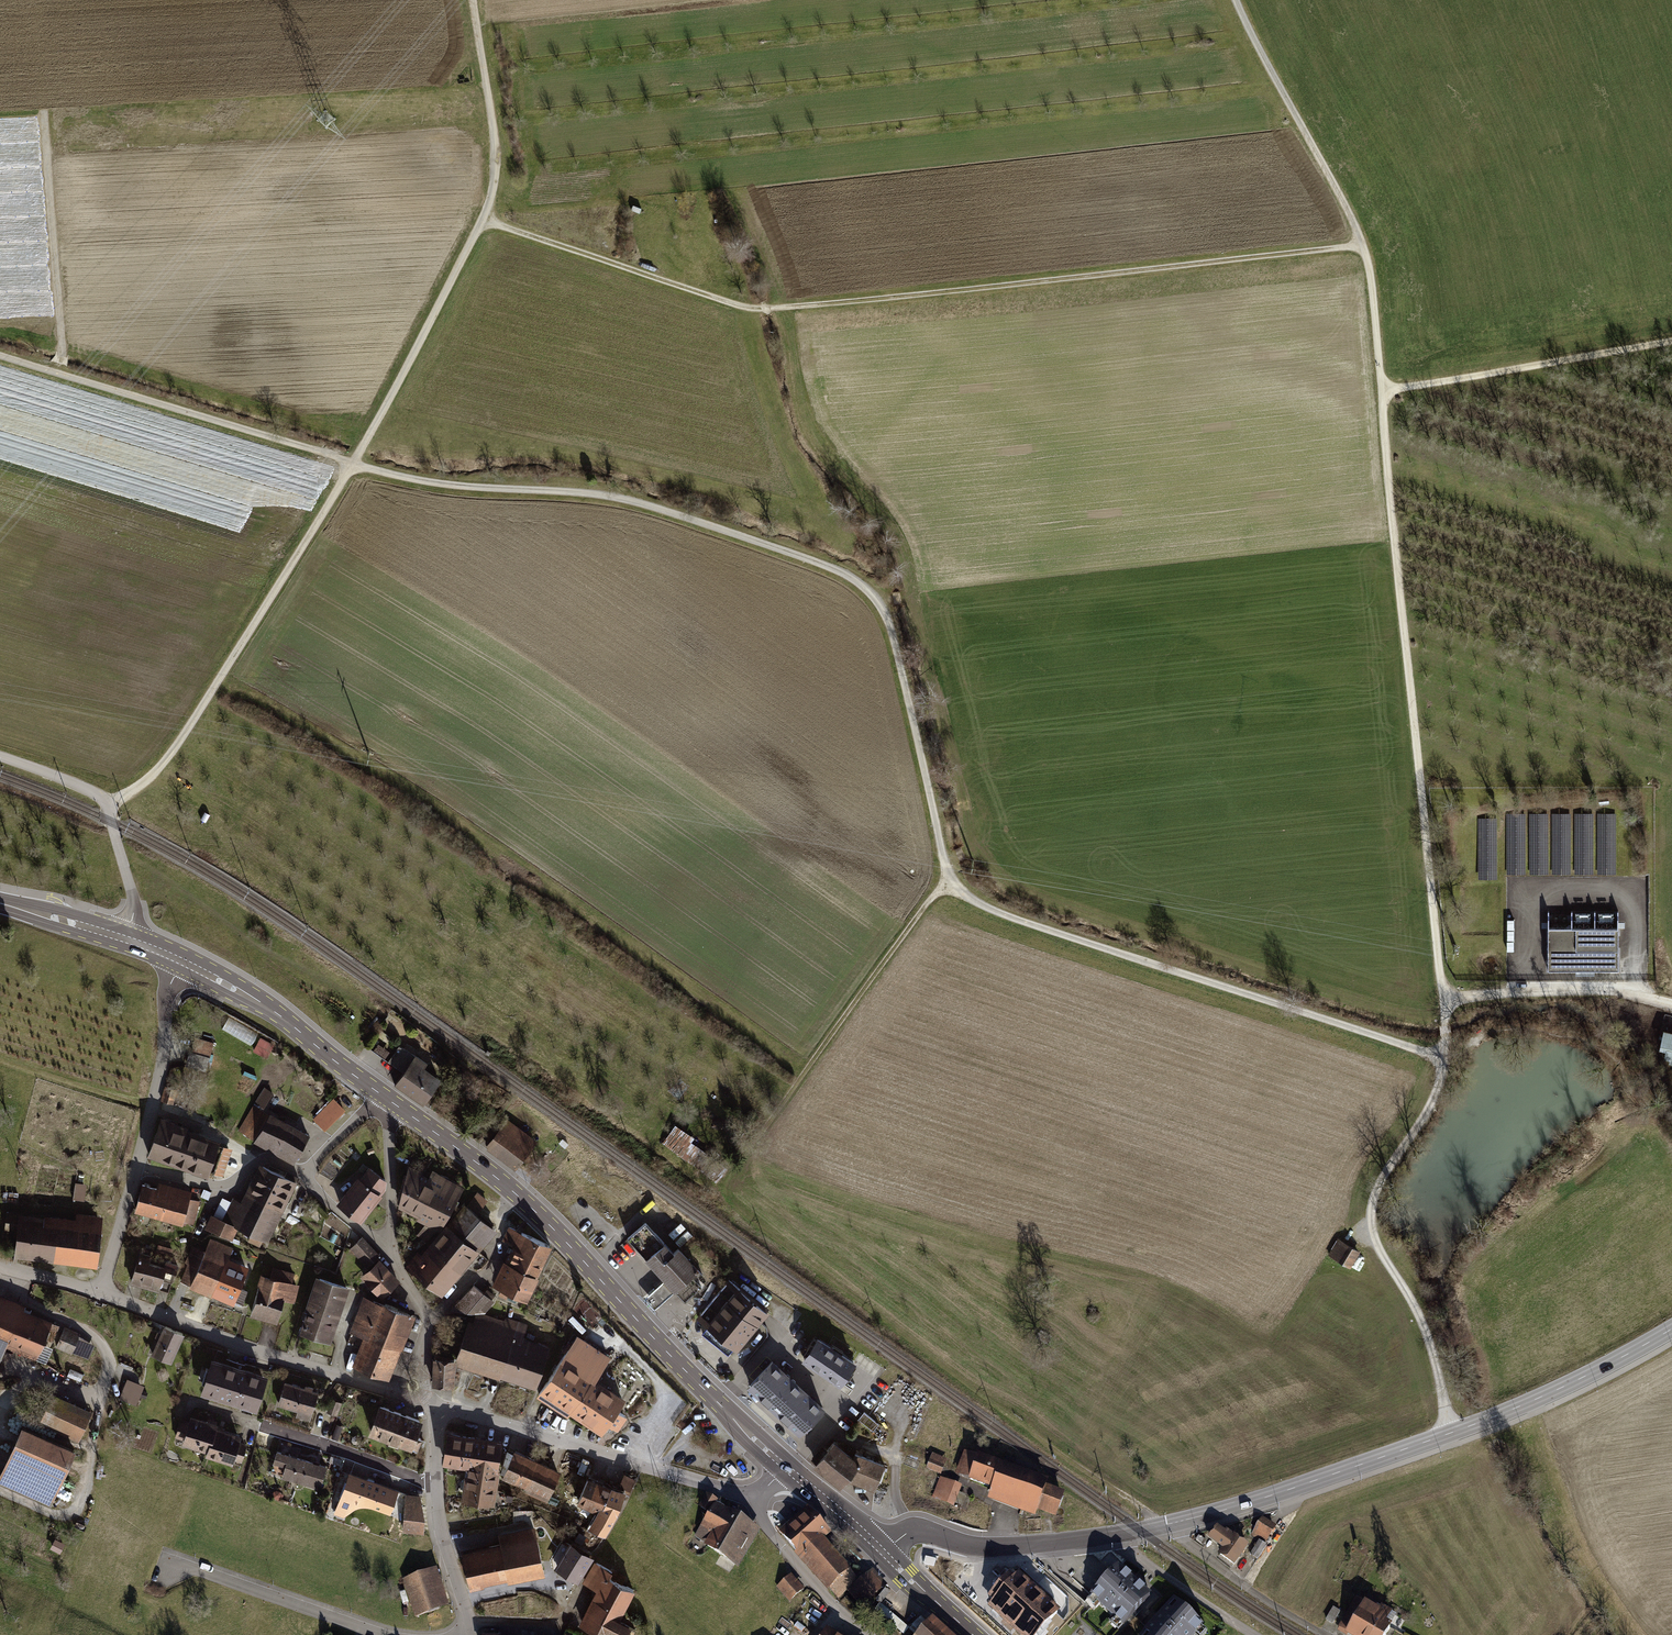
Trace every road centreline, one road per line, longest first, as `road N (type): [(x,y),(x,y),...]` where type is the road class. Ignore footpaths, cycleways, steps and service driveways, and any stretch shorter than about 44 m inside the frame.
road 1 (track): [(0,356),(389,474),(644,502),(824,562),(880,601),(894,633),(950,883),(993,908),(1444,1057)]
road 2 (track): [(1442,998),(1374,282),(1348,205),(1238,0)]
road 3 (track): [(950,883),(930,897),(728,1179),(729,1199),(1156,1527)]
road 4 (track): [(476,0),(497,163),(486,217),(354,464),(172,754),(108,805)]
road 5 (track): [(486,217),(769,306),(1365,244)]
road 6 (tertiary): [(1165,1525),(1496,1416),(1671,1329)]
road 7 (primary): [(399,1107),(537,1212),(788,1468)]
road 8 (track): [(1448,1434),(1418,1306),(1374,1241),(1369,1214),(1379,1184),(1438,1093),(1444,1057)]
road 9 (residential): [(100,1292),(414,1399)]
road 10 (residential): [(443,1408),(758,1498)]
road 11 (track): [(1384,392),(1671,342)]
road 12 (tertiary): [(884,1552),(911,1532),(1004,1547),(1165,1525)]
road 13 (residential): [(127,939),(134,899),(108,805),(0,756)]
road 14 (track): [(60,375),(47,125)]
road 15 (primary): [(181,961),(276,1012),(382,1094)]
road 16 (residential): [(443,1408),(439,1520),(472,1634)]
road 17 (track): [(1442,998),(1581,990),(1671,1000)]
road 18 (residential): [(173,1561),(386,1634)]
road 19 (residential): [(138,1166),(161,1074),(164,1003),(181,961)]
road 20 (residential): [(1324,1634),(1165,1525)]
road 21 (residential): [(758,1498),(763,1525),(871,1634)]
road 22 (residential): [(304,1174),(262,1160),(213,1185),(138,1166)]
road 23 (track): [(1255,1634),(1124,1545),(1120,1534)]
road 24 (residential): [(414,1399),(429,1321),(391,1245)]
road 25 (residential): [(391,1245),(390,1134),(399,1107)]
road 26 (primary): [(0,903),(127,939)]
road 27 (residential): [(100,1292),(138,1166)]
road 28 (primary): [(788,1468),(884,1552)]
road 29 (primary): [(884,1552),(974,1634)]

